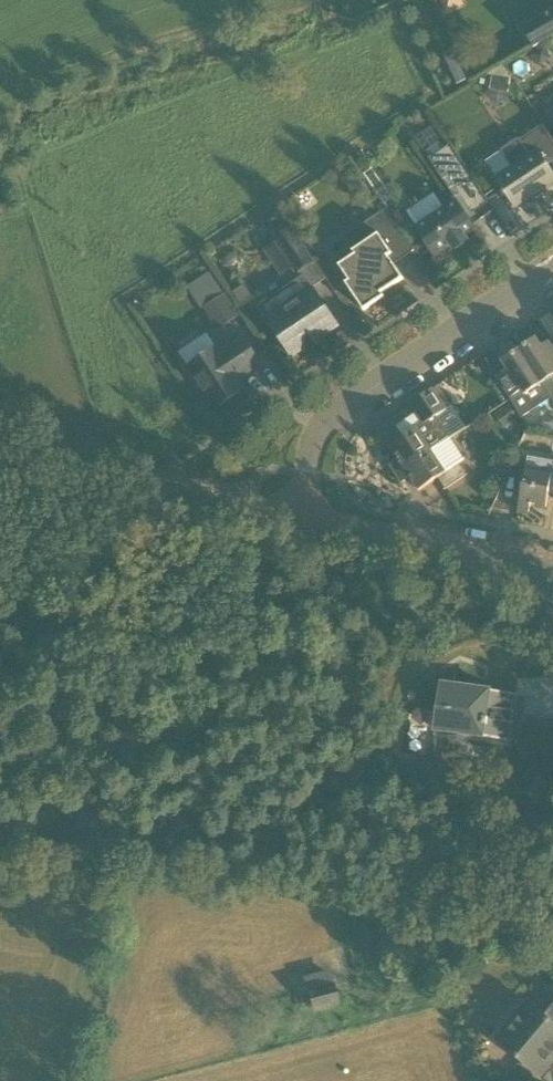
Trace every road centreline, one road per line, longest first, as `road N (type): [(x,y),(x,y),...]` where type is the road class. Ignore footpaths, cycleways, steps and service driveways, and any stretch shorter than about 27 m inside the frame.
road 1 (residential): [(296,520),(314,444),(330,418),(552,268)]
road 2 (tertiary): [(296,520),(0,461)]
road 3 (tertiary): [(552,568),(296,520)]
road 4 (track): [(0,591),(71,573),(145,528),(155,490)]

